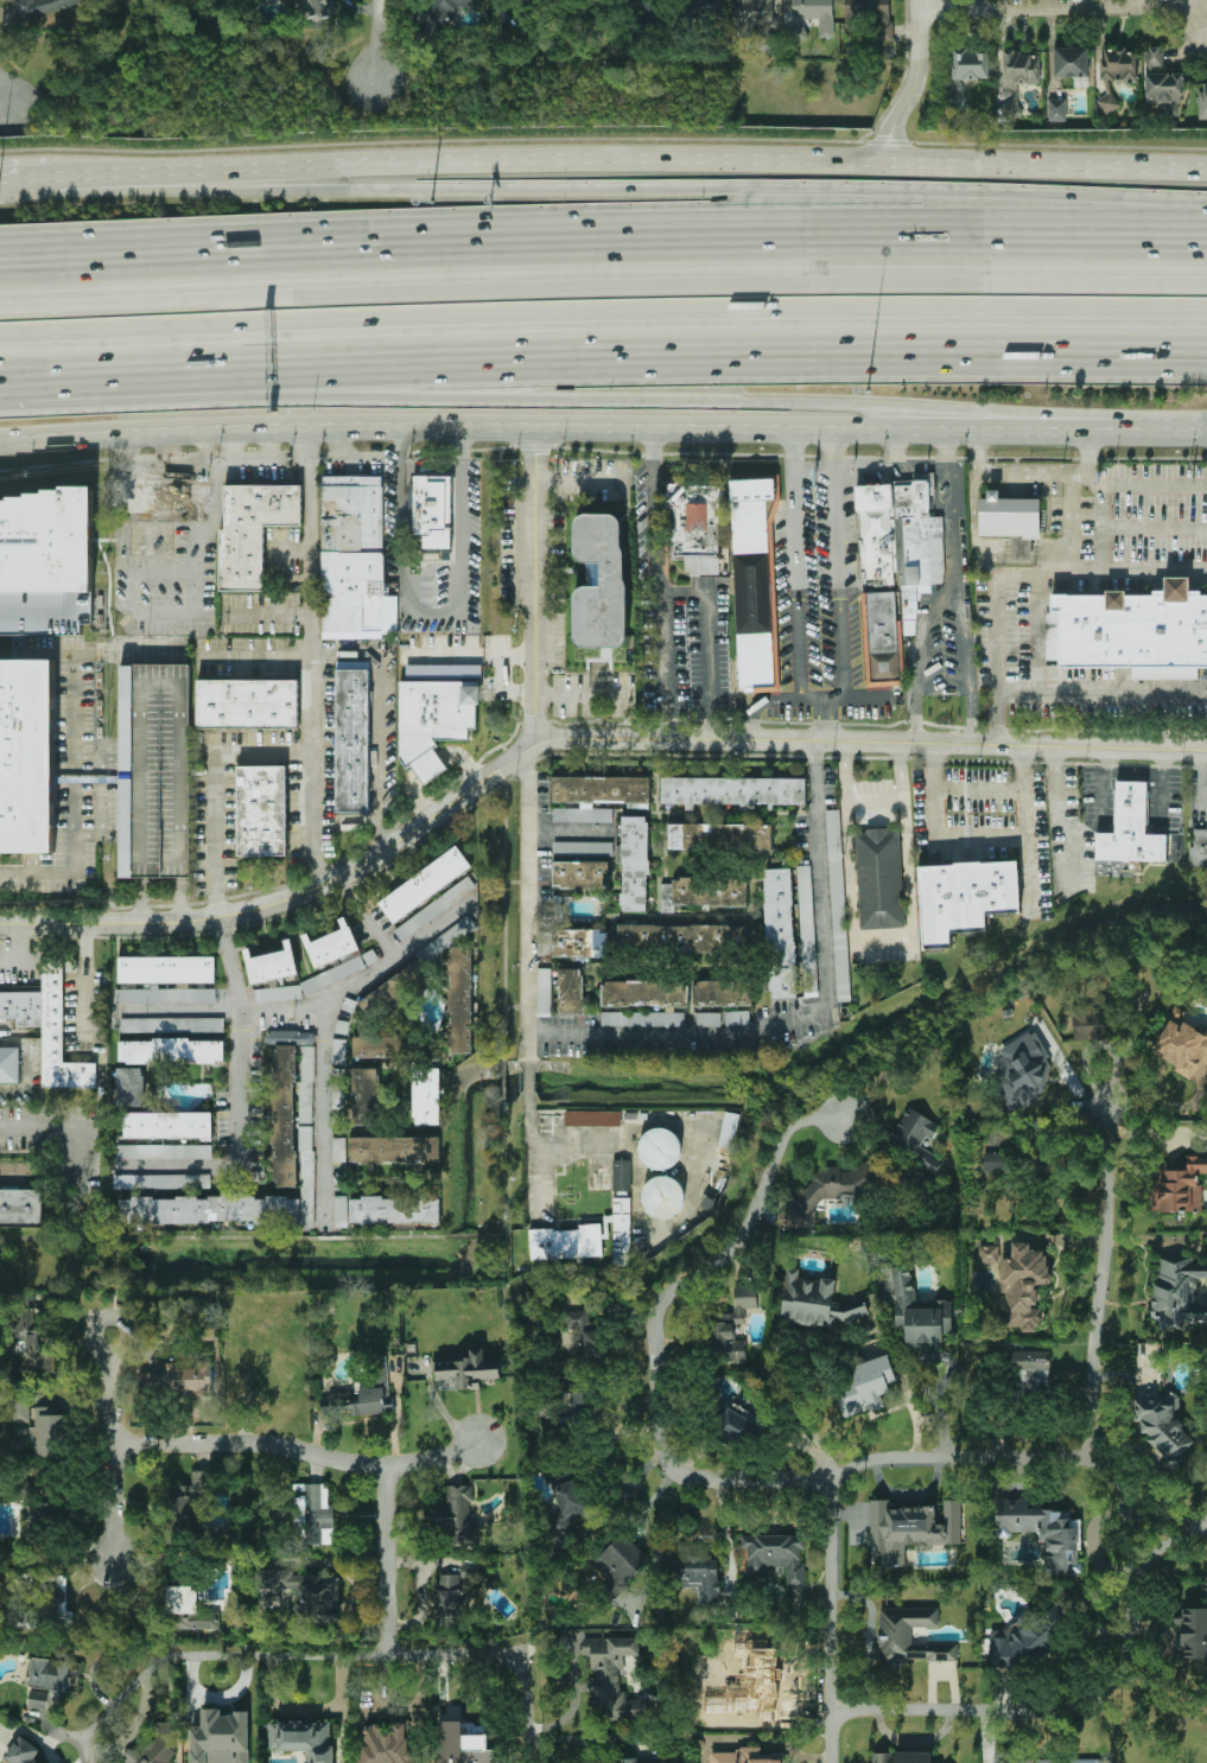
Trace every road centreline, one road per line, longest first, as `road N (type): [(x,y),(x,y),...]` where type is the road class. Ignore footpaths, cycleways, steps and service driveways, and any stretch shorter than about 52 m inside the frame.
road 1 (tertiary): [(1206,755),(535,740),(390,844),(272,904),(145,923),(0,924)]
road 2 (primary): [(0,444),(214,427),(1206,427)]
road 3 (motorway): [(1206,244),(887,246),(0,277)]
road 4 (motorway): [(0,339),(996,307),(1206,309)]
road 5 (motorway): [(1206,293),(0,319)]
road 6 (motorway): [(1206,216),(882,187),(580,191),(55,179)]
road 7 (primary): [(1206,160),(55,179)]
road 8 (motorway): [(179,377),(1206,422)]
road 9 (motorway): [(179,377),(1206,358)]
road 10 (residential): [(829,1762),(825,1500),(851,1472),(878,1464),(1088,1457),(1182,1526)]
road 11 (residential): [(841,1116),(800,1120),(780,1138),(747,1222),(650,1312),(658,1451),(667,1470),(685,1479),(775,1479),(825,1500)]
road 12 (residential): [(828,1710),(1071,1705),(1107,1691),(1131,1654),(1136,1577),(1182,1526),(1206,1526)]
road 13 (residential): [(934,1463),(928,1419),(870,1316),(806,1323),(787,1335),(764,1382),(820,1445),(831,1466),(825,1500)]
road 14 (residential): [(110,1444),(255,1444),(382,1469),(478,1444)]
road 15 (residential): [(1088,1457),(1088,1369),(1107,1249),(1105,1102)]
road 16 (residential): [(386,1656),(186,1654),(147,1669),(84,1738)]
road 17 (residential): [(535,740),(535,424)]
road 18 (residential): [(919,9),(1177,7),(1206,19)]
road 19 (residential): [(110,1560),(109,1336)]
road 20 (residential): [(386,1656),(382,1469)]
road 21 (tertiary): [(881,163),(891,121),(910,93),(918,0)]
road 22 (motorway): [(25,380),(179,377)]
road 23 (residential): [(521,1657),(386,1656)]

